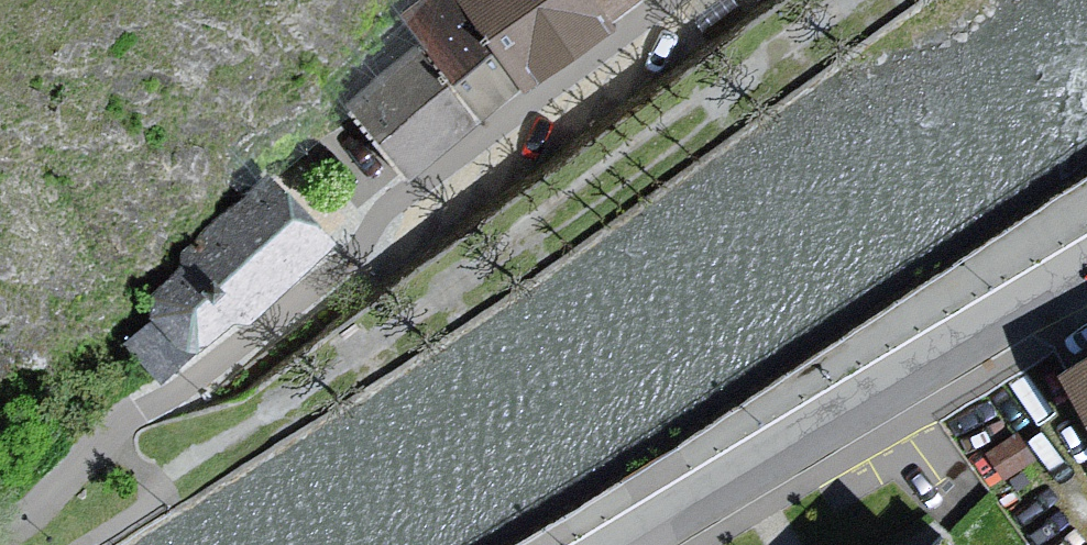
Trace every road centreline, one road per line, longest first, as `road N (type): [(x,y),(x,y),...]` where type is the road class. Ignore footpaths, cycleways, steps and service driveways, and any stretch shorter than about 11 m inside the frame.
road 1 (residential): [(665,0),(386,210),(350,261),(216,367),(140,414)]
road 2 (residential): [(636,544),(1086,274)]
road 3 (residential): [(0,531),(34,512),(140,414)]

